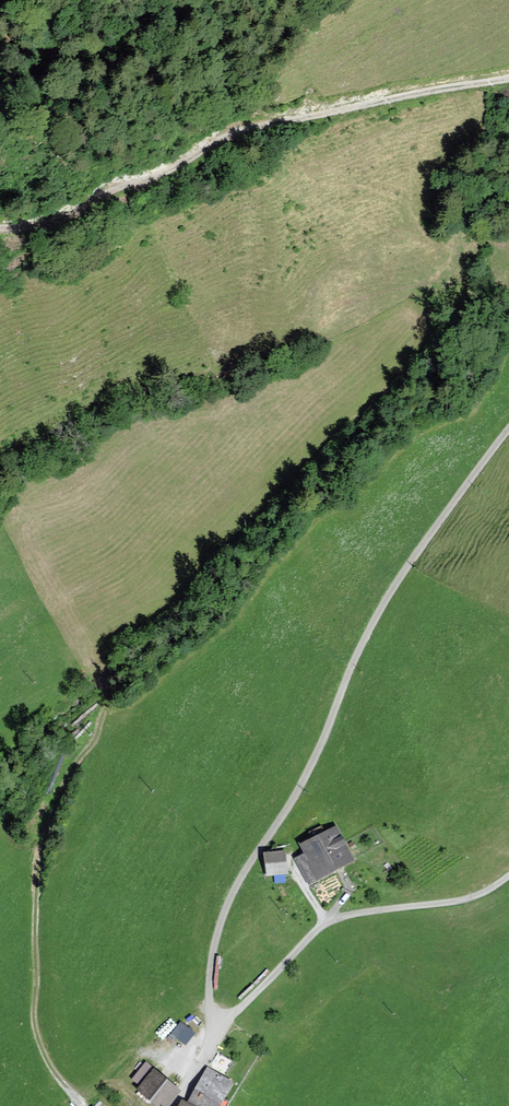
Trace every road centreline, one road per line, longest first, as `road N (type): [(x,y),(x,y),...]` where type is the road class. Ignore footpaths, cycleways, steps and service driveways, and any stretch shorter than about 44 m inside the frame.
road 1 (unclassified): [(174,1105),(209,1045),(211,960),(236,886),(301,784),(390,593),(508,429)]
road 2 (track): [(508,80),(239,132),(170,171),(108,192),(66,220),(0,230)]

